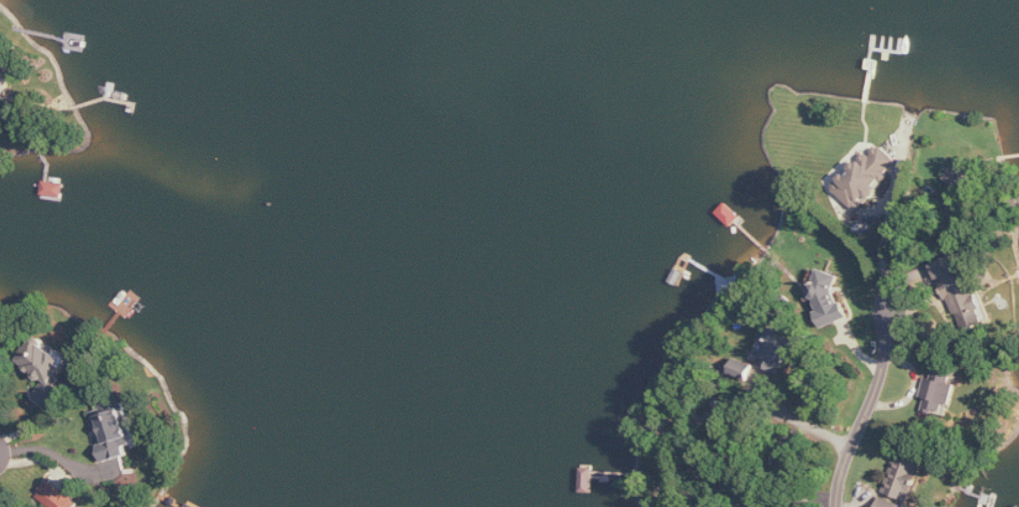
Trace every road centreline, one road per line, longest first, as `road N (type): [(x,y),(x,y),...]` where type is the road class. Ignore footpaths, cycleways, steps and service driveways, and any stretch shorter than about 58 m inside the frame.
road 1 (residential): [(839,506),(881,373),(888,305)]

